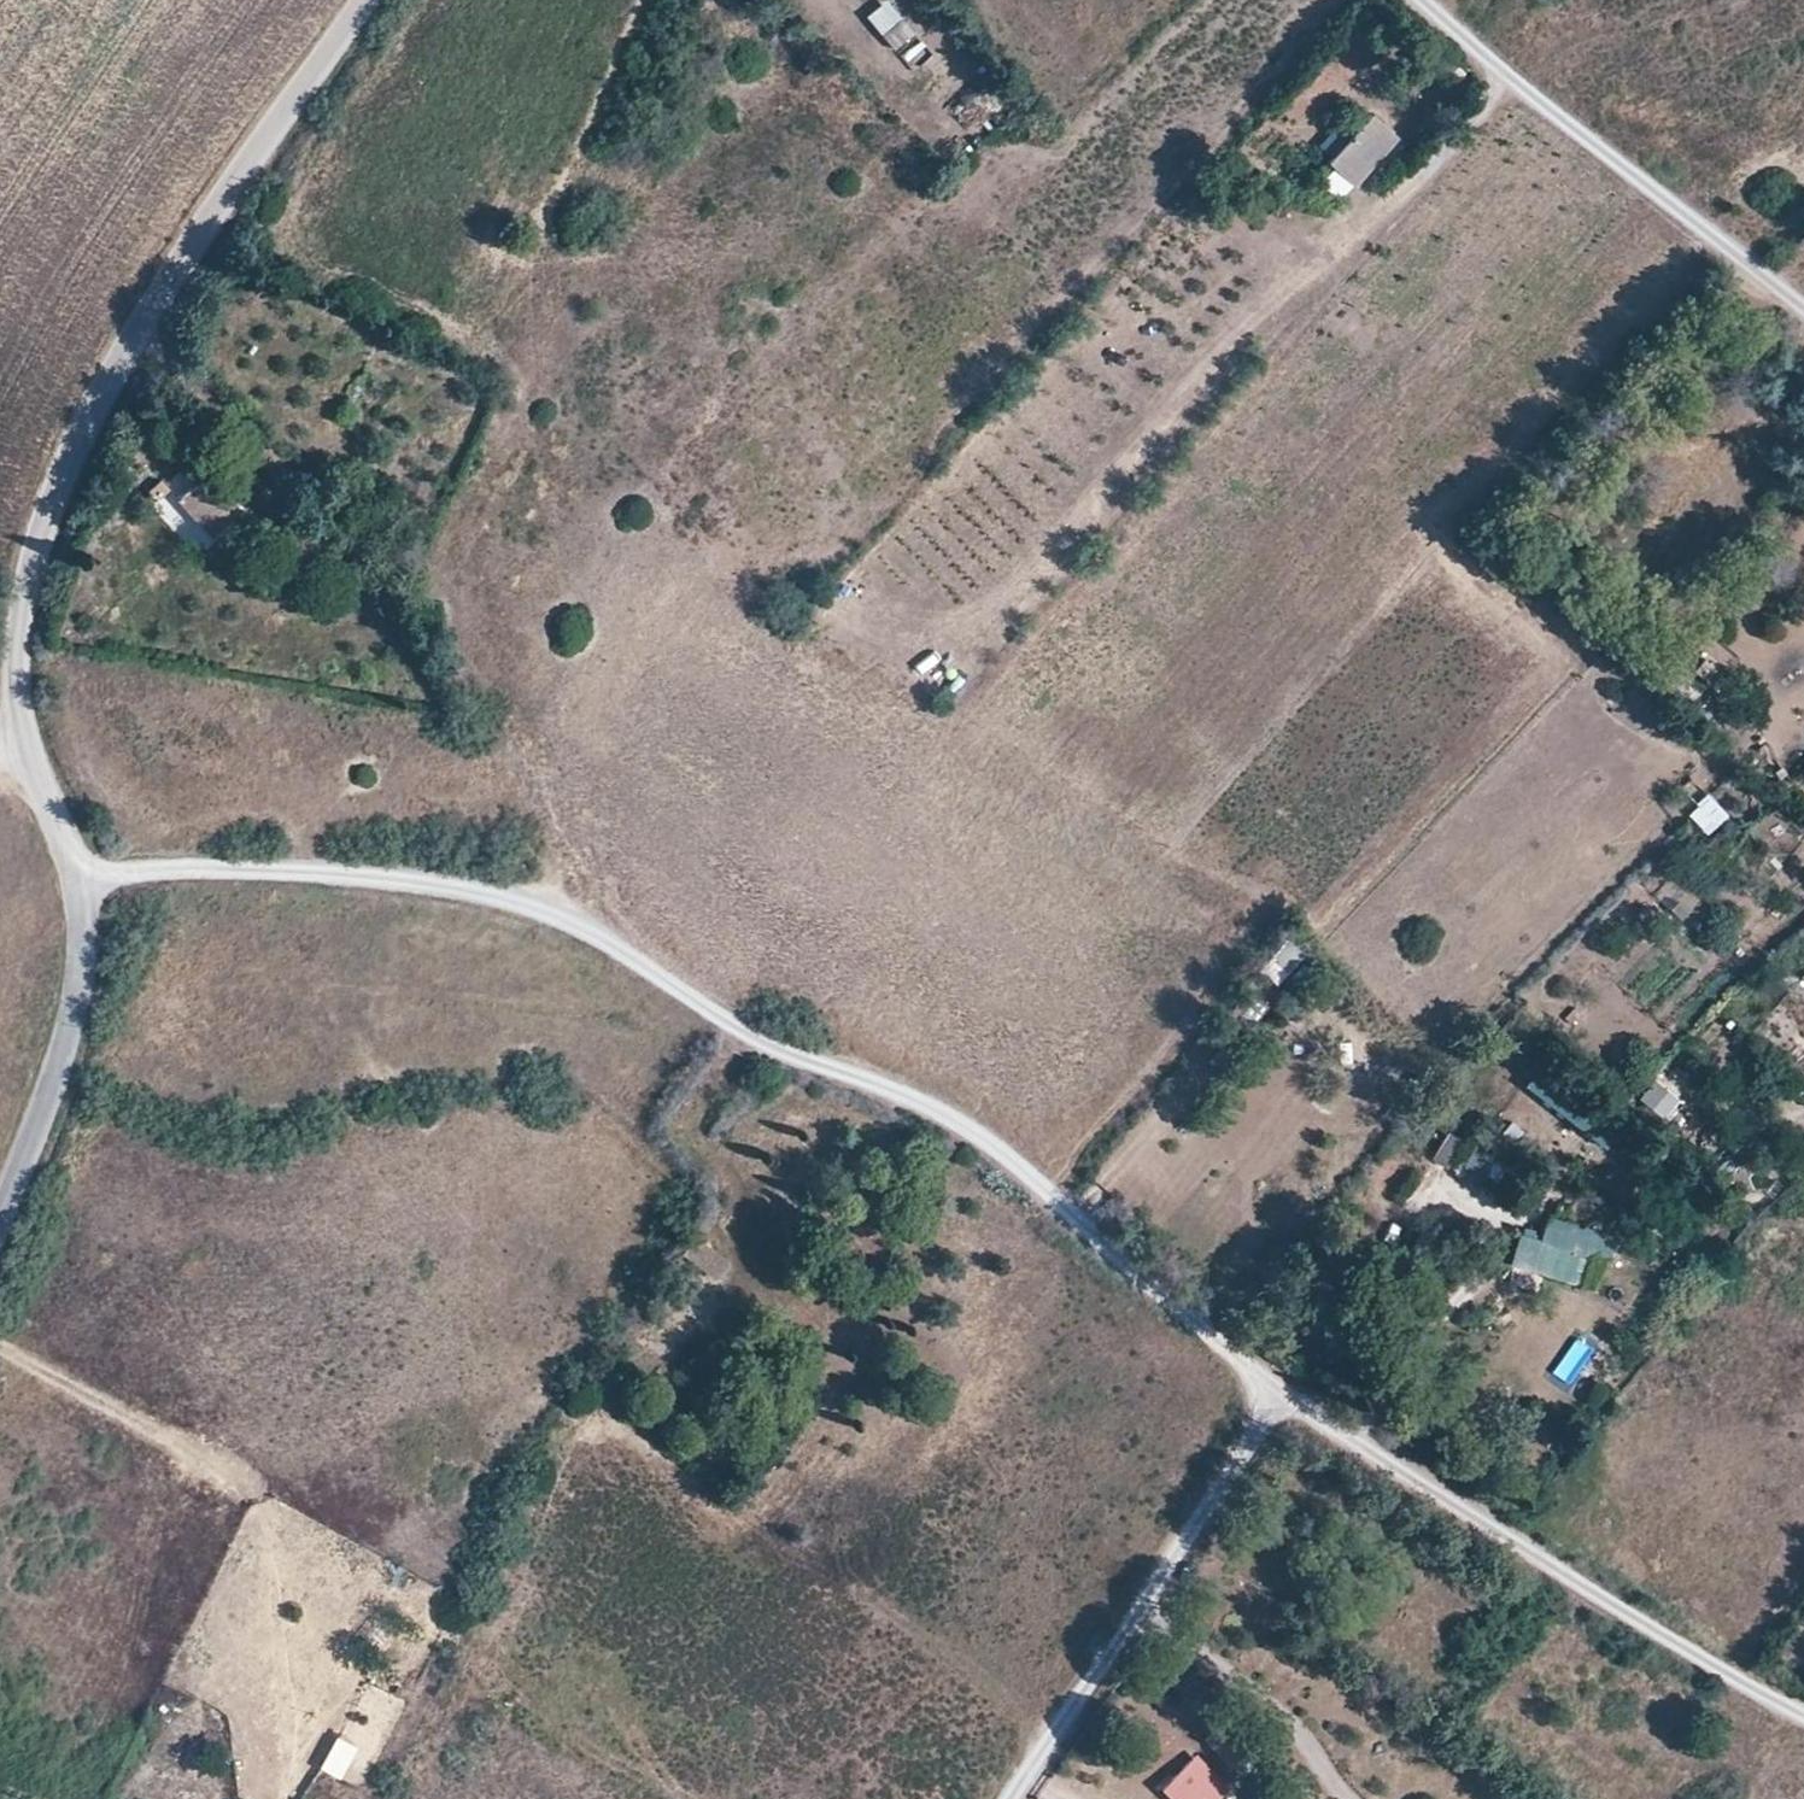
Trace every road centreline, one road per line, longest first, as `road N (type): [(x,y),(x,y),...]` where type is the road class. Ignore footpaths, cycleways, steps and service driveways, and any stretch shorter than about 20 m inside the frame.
road 1 (track): [(80,872),(370,877),(575,926),(760,1041),(939,1108),(1278,1394),(1803,1717)]
road 2 (unclassified): [(0,1237),(79,1018),(91,935),(80,872),(26,712),(18,643),(30,578),(88,427),(368,0)]
road 3 (track): [(1278,1394),(1011,1798)]
road 4 (track): [(1430,0),(1803,299)]

